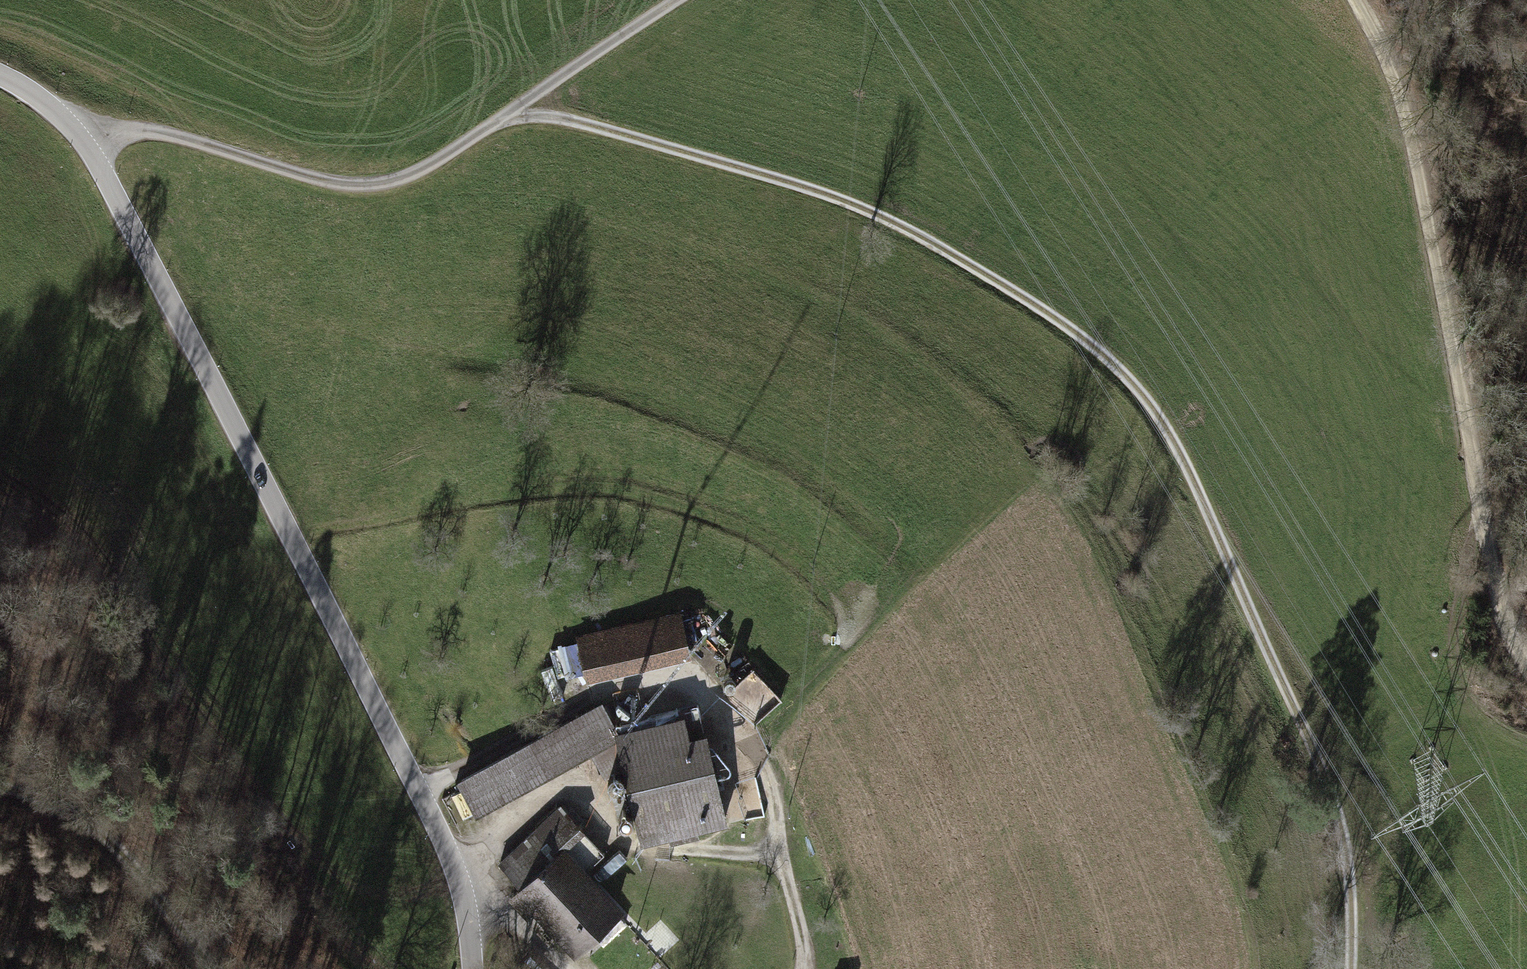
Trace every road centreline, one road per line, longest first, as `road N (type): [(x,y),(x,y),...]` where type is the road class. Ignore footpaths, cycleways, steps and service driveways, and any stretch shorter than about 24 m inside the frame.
road 1 (track): [(506,117),(561,117),(849,199),(1011,286),(1117,366),(1161,413),(1317,744),(1353,883),(1350,968)]
road 2 (residential): [(0,76),(44,102),(84,140),(141,244),(458,872),(474,968)]
road 3 (track): [(1526,671),(1498,598),(1437,253),(1387,85),(1352,0)]
road 4 (track): [(806,968),(772,788),(692,676),(598,694),(414,786)]
road 5 (track): [(84,140),(144,127),(339,183),(381,186),(506,117)]
road 6 (track): [(223,968),(125,847),(70,805),(0,788)]
road 7 (track): [(672,0),(506,117)]
road 8 (track): [(458,872),(570,968)]

